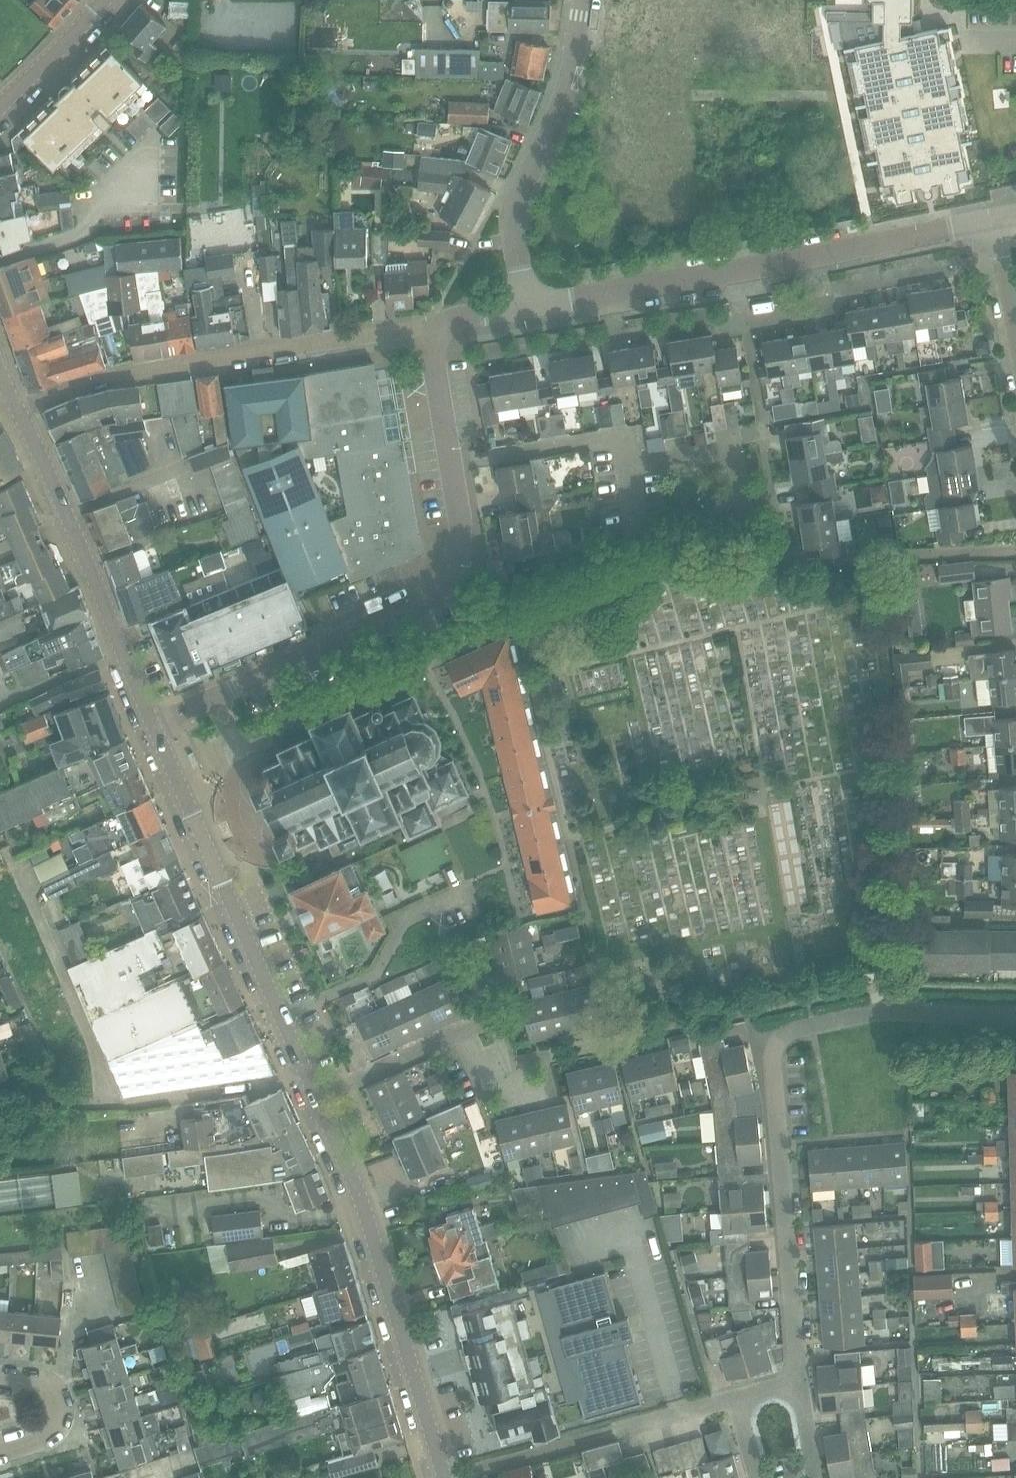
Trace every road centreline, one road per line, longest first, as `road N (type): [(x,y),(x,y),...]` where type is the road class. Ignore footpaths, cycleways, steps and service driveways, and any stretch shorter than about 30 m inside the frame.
road 1 (residential): [(796,1378),(777,1075),(784,1040),(882,1017),(1015,1018)]
road 2 (residential): [(991,225),(527,308)]
road 3 (residential): [(153,724),(432,597),(457,555),(452,467)]
road 4 (residential): [(16,408),(106,380),(427,328)]
road 5 (tertiary): [(446,1477),(363,1205),(317,1100)]
road 6 (residential): [(527,308),(512,212),(569,85),(584,0)]
road 7 (tertiary): [(281,1020),(153,724)]
road 8 (residential): [(317,1100),(457,1044),(509,1068),(545,1062)]
road 9 (residential): [(281,1020),(361,987),(412,919),(469,894)]
road 10 (tertiary): [(153,724),(71,524)]
road 11 (residential): [(633,466),(731,455),(741,559)]
road 12 (residential): [(452,467),(608,443),(623,449),(633,466)]
road 13 (residential): [(1015,380),(991,225)]
road 14 (tertiary): [(0,107),(105,0)]
road 15 (residential): [(0,1450),(42,1435),(57,1412),(46,1389),(0,1379)]
road 16 (residential): [(452,467),(427,328)]
road 17 (tertiary): [(71,524),(16,408)]

